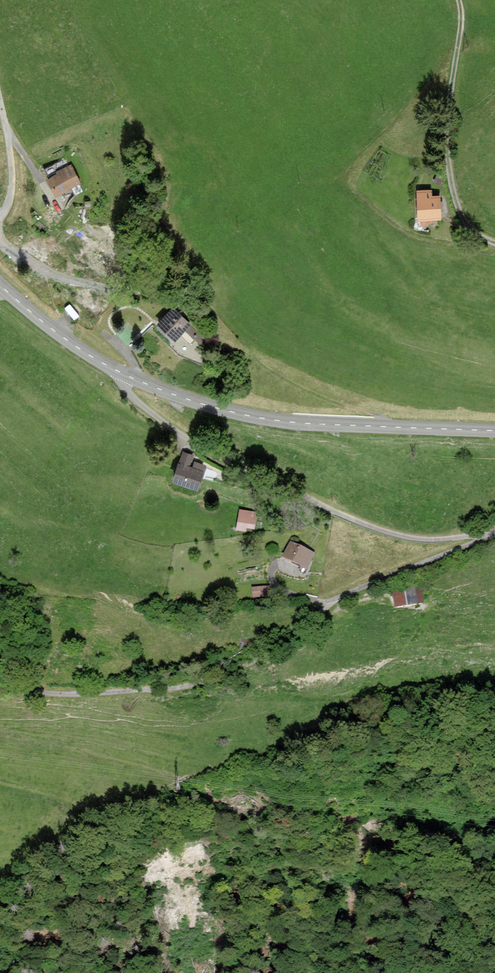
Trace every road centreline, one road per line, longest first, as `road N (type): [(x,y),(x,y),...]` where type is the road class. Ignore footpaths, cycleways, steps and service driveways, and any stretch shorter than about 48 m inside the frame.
road 1 (unclassified): [(485,535),(329,603),(252,661),(191,685),(0,692)]
road 2 (unclassified): [(485,535),(403,537),(333,511),(185,440),(131,398),(123,375)]
road 3 (secondary): [(494,431),(286,422),(212,408),(123,375)]
road 4 (track): [(494,241),(475,231),(462,210),(448,159),(458,0)]
road 5 (secondary): [(123,375),(56,333),(0,284)]

